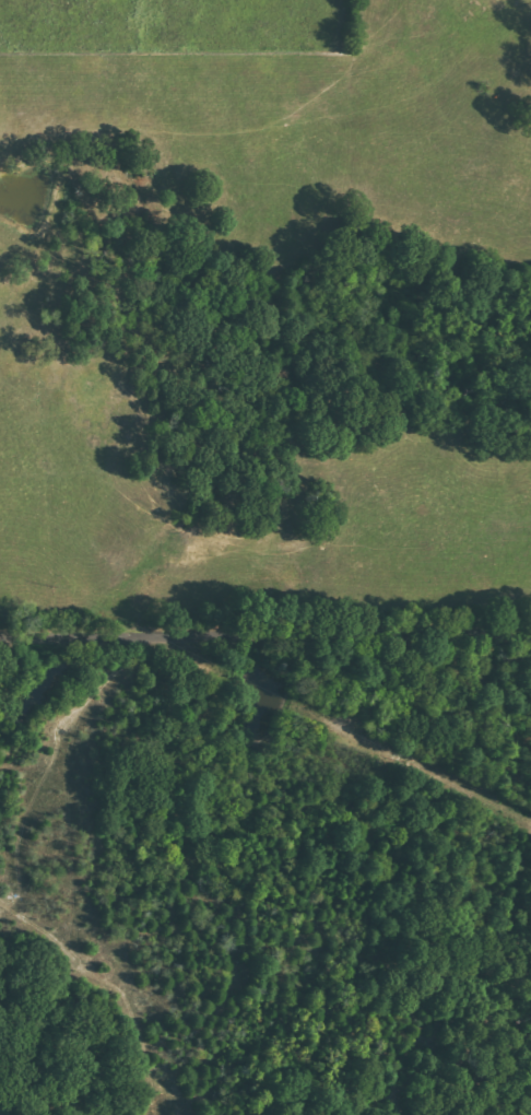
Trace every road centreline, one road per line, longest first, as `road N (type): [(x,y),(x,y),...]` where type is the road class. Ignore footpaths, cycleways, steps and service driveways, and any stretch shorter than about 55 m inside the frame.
road 1 (residential): [(530,623),(0,624)]

